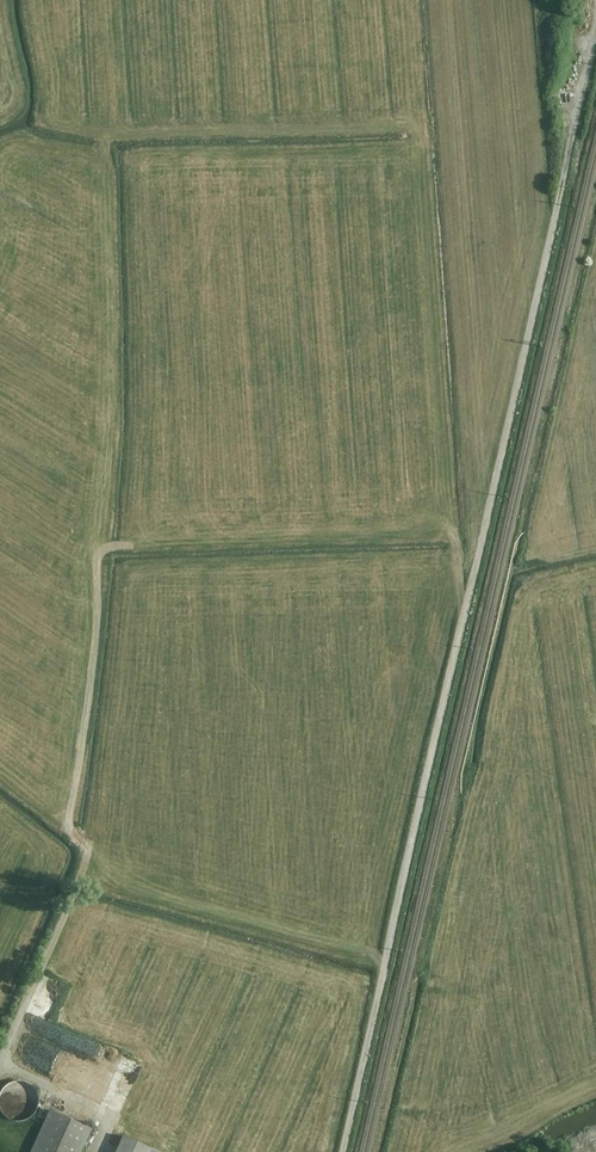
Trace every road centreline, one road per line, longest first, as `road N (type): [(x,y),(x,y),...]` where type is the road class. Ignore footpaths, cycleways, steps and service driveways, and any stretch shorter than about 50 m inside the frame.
road 1 (track): [(344,1151),(595,29)]

